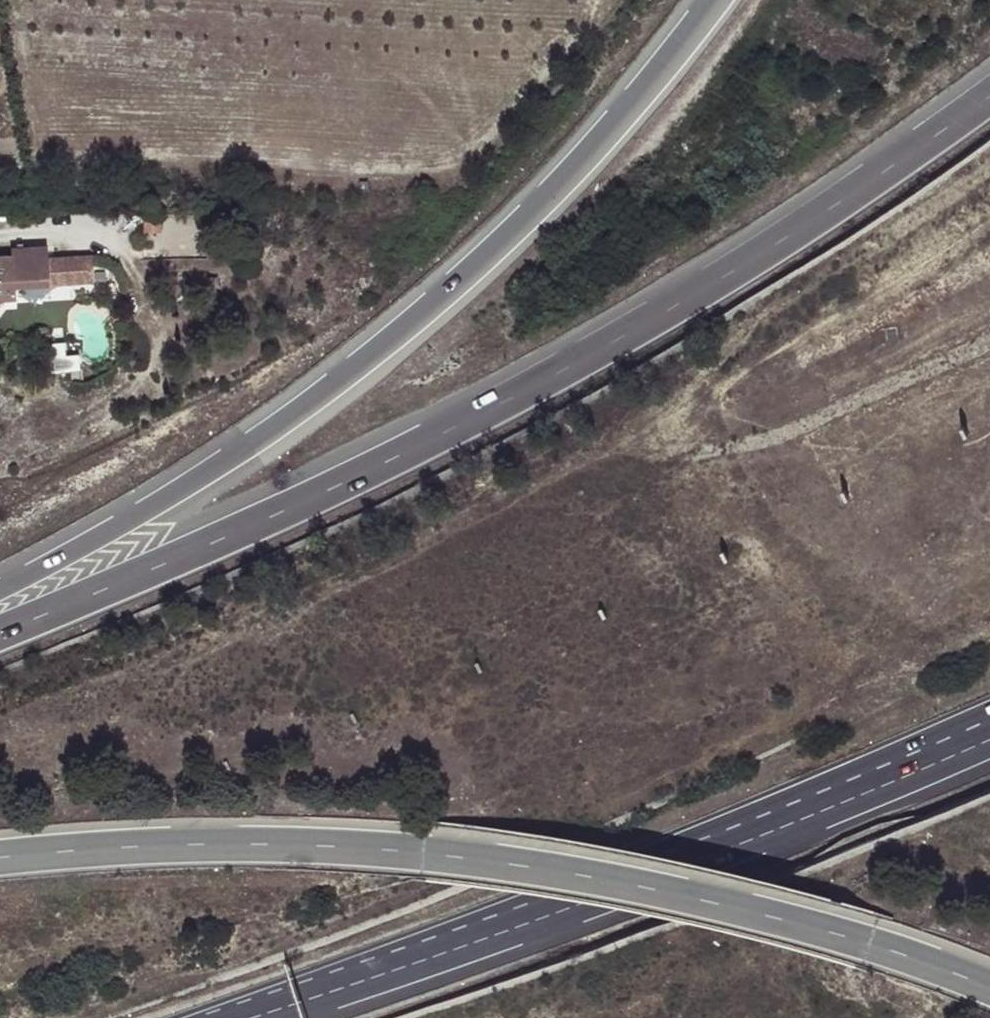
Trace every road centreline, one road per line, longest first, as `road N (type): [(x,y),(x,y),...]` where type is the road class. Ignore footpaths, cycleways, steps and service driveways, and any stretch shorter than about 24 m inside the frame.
road 1 (motorway): [(989,91),(680,300),(286,510),(0,635)]
road 2 (motorway): [(989,986),(767,911),(532,863),(287,844),(0,857)]
road 3 (motorway): [(716,0),(624,118),(473,272),(206,477),(0,590)]
road 4 (motorway): [(298,1004),(989,710)]
road 5 (motorway): [(298,1004),(755,841),(989,738)]

